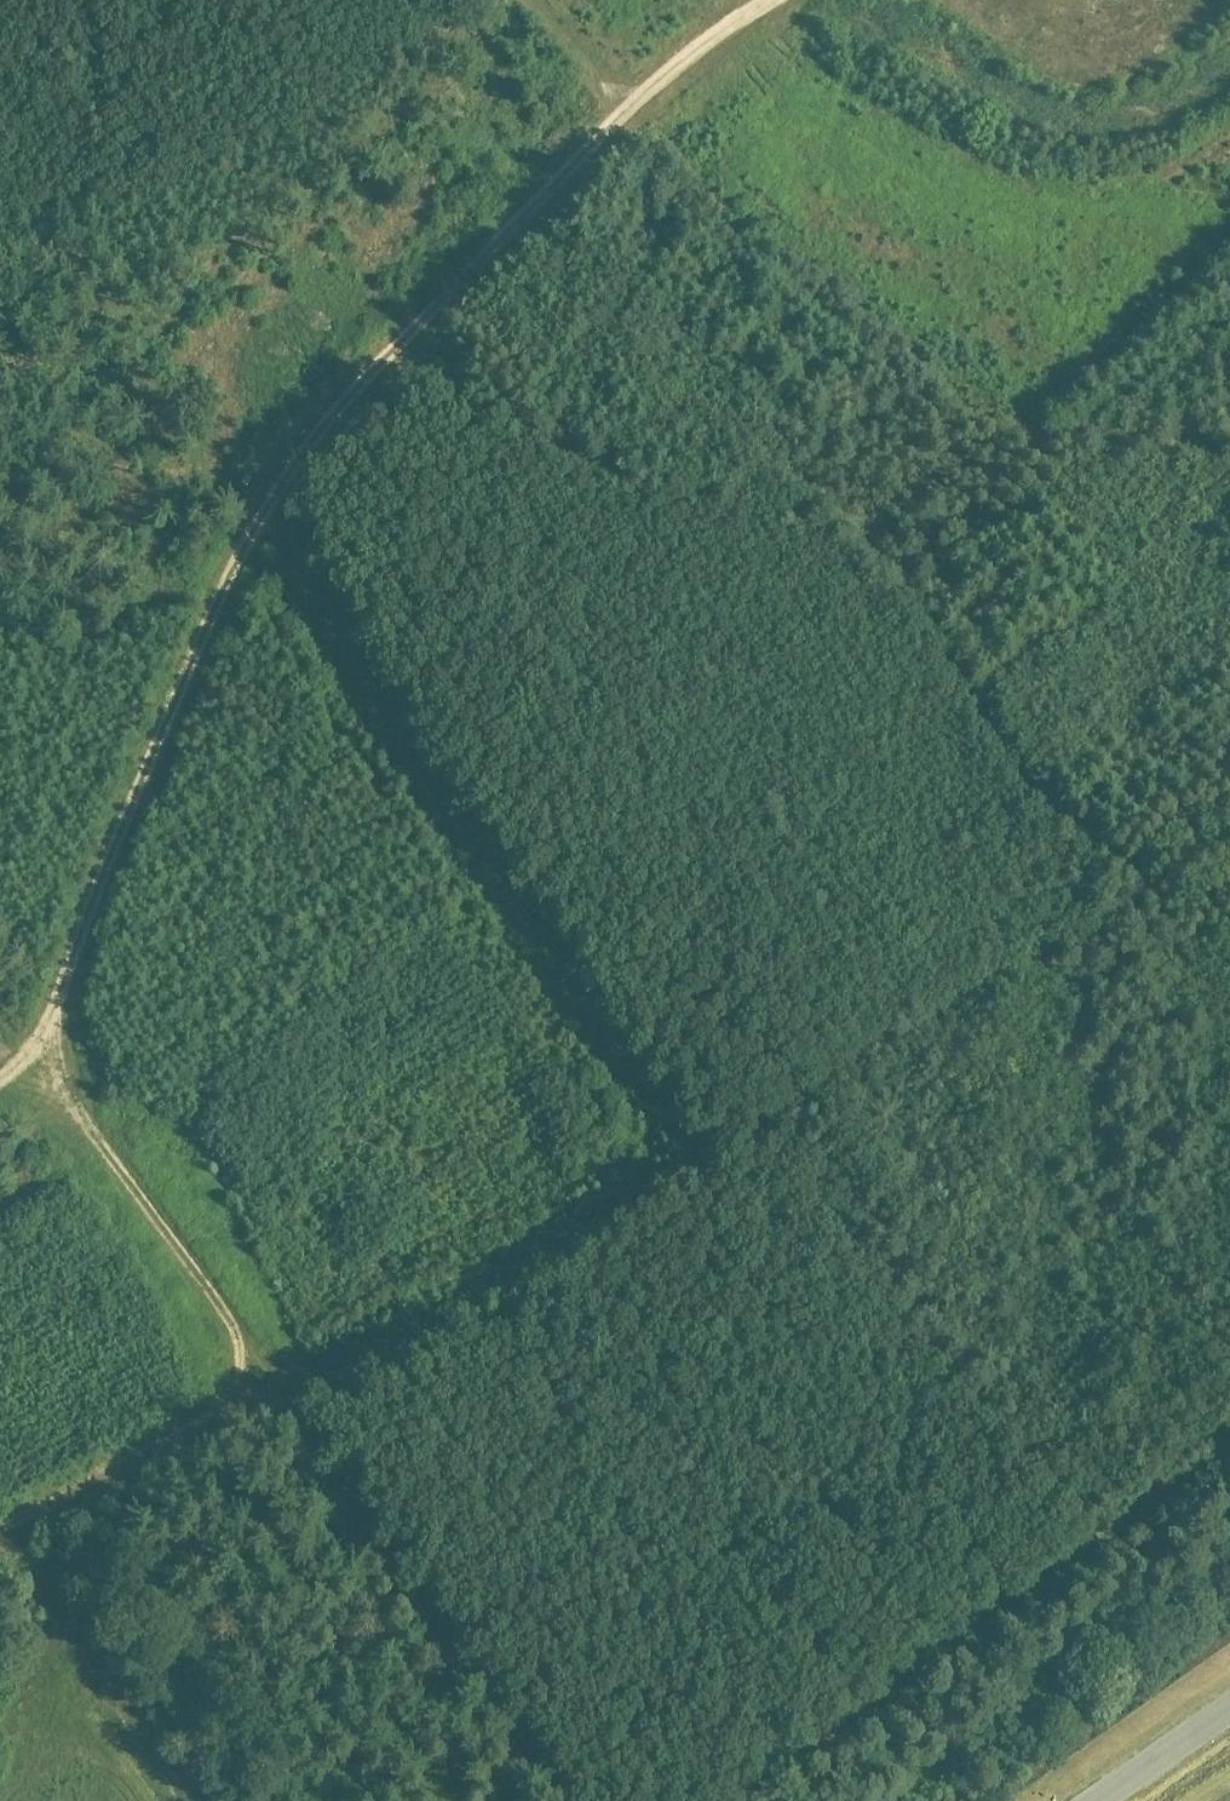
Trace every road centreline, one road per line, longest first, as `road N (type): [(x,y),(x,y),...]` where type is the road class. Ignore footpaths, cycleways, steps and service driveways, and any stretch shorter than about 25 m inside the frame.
road 1 (track): [(794,0),(681,71),(294,448),(167,720),(65,982),(90,1123),(254,1365),(239,1410),(0,1530)]
road 2 (track): [(65,982),(12,1079),(0,1086)]

